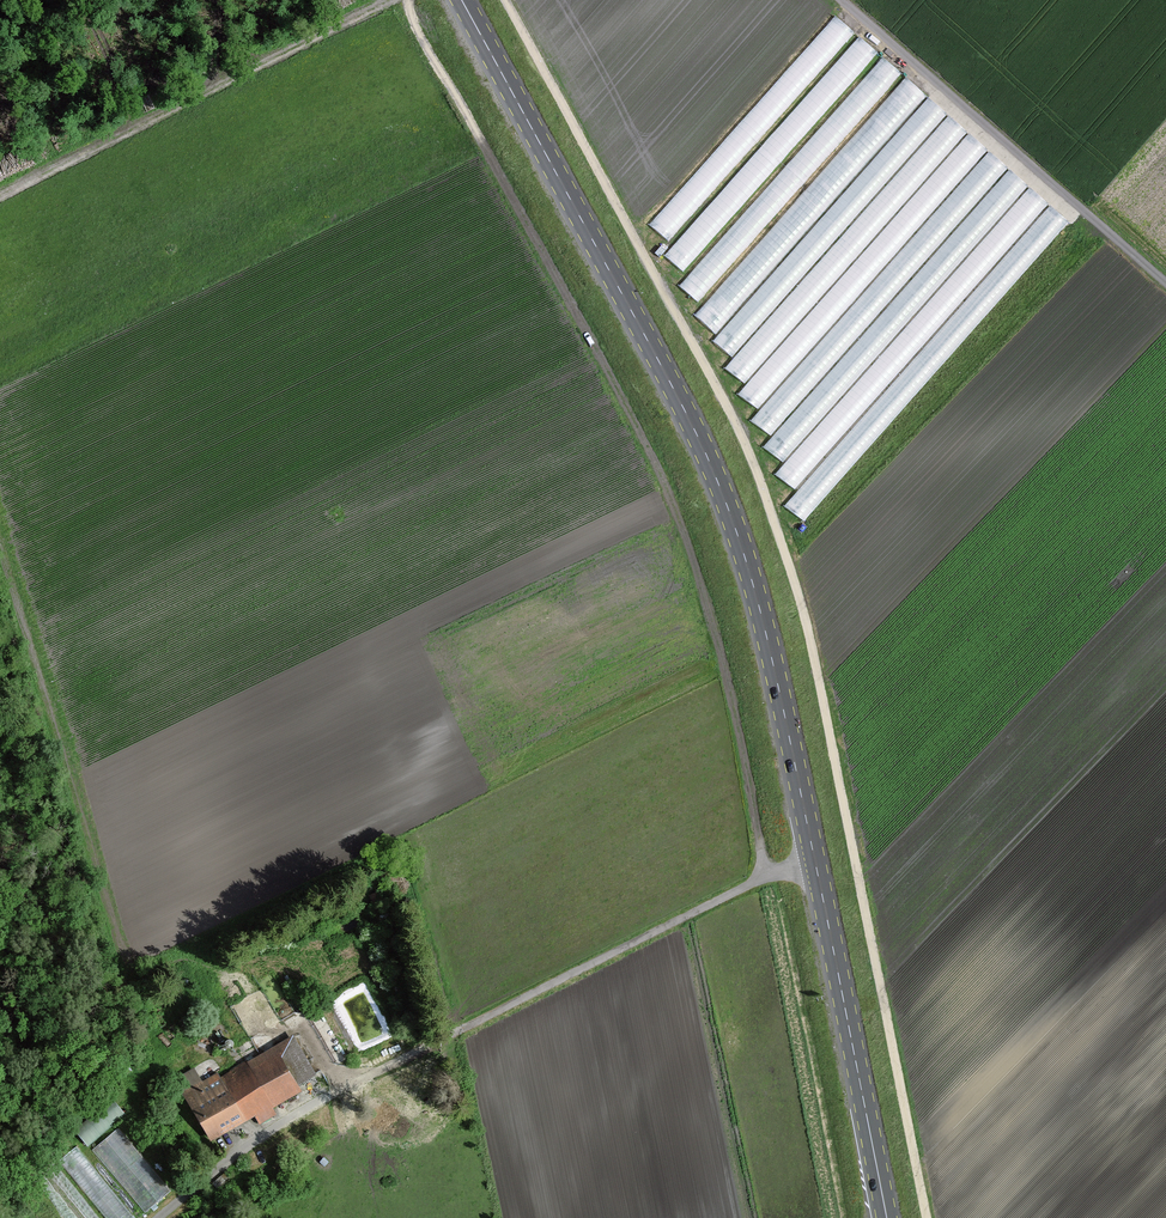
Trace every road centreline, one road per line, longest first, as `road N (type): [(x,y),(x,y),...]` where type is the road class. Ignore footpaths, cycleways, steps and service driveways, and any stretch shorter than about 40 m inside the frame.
road 1 (primary): [(886,1217),(773,663),(738,535),(683,408),(462,0)]
road 2 (track): [(927,1217),(808,630),(778,531),(723,398),(506,0)]
road 3 (track): [(766,877),(712,621),(664,481),(414,24),(409,0)]
road 4 (track): [(815,860),(766,877),(299,1112),(159,1217)]
road 5 (track): [(0,546),(127,970)]
road 6 (track): [(391,0),(0,196)]
road 7 (track): [(1165,284),(841,0)]

